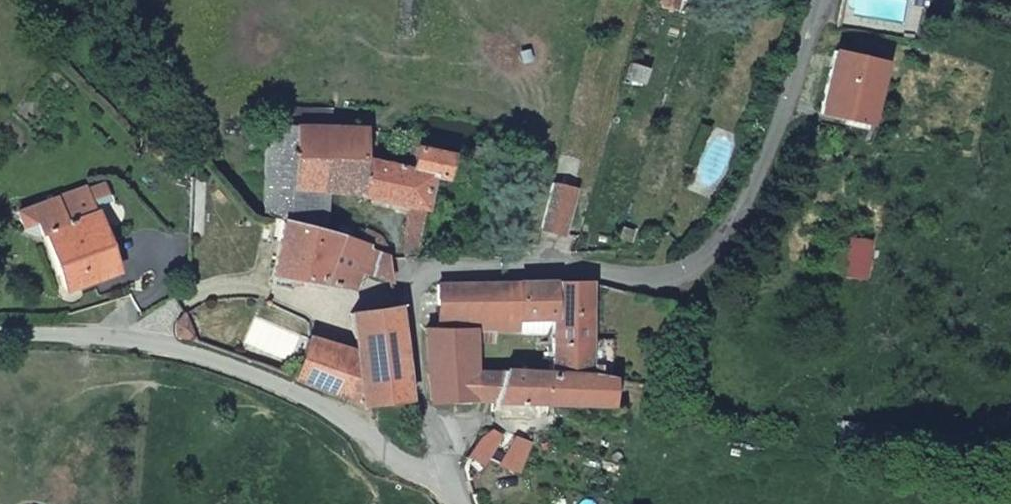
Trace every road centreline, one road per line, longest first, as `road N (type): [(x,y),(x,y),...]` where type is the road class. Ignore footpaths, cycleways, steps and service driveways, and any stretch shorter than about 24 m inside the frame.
road 1 (unclassified): [(825,0),(774,145),(715,251),(695,271),(646,281),(582,269),(430,270),(407,280),(411,385),(447,477)]
road 2 (residential): [(447,477),(411,469),(323,408),(217,363),(110,338),(0,334)]

